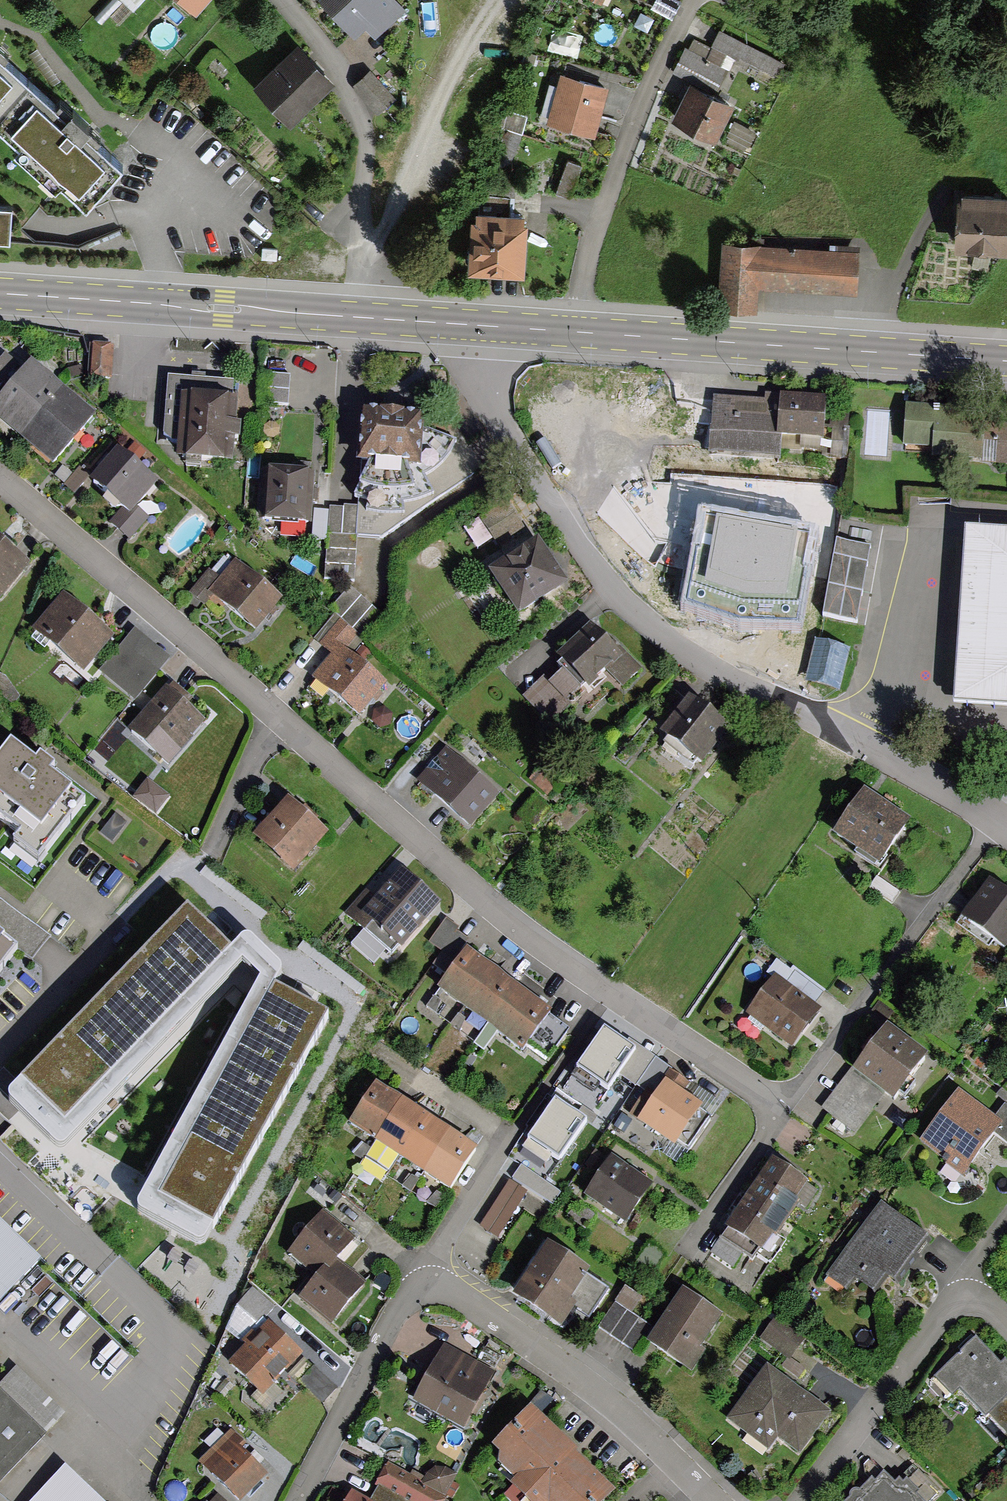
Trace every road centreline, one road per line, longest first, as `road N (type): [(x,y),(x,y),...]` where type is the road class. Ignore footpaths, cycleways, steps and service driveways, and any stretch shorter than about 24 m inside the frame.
road 1 (residential): [(0,479),(491,910),(785,1110)]
road 2 (residential): [(1006,828),(687,656),(636,614),(593,568),(486,398),(488,330)]
road 3 (primary): [(488,330),(1006,365)]
road 4 (primary): [(0,294),(366,322)]
road 5 (residential): [(285,0),(326,54),(364,126),(366,322)]
road 6 (residential): [(429,1288),(456,1293),(563,1370),(697,1482)]
road 7 (residential): [(798,1500),(957,1286),(975,1286),(1006,1321)]
road 8 (track): [(496,0),(470,32),(395,212),(361,243)]
road 9 (residential): [(297,1500),(407,1298),(429,1288)]
road 10 (residential): [(429,1288),(429,1270),(509,1139)]
road 11 (primary): [(366,322),(488,330)]

